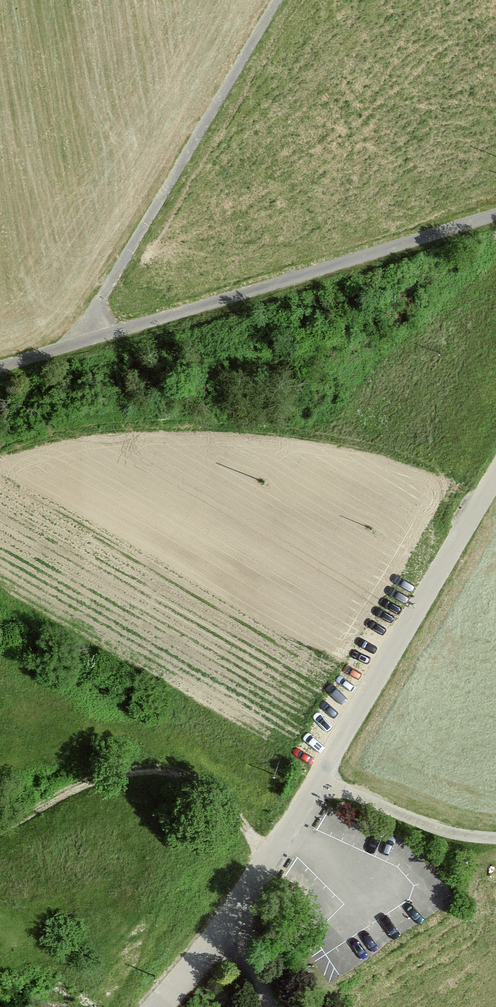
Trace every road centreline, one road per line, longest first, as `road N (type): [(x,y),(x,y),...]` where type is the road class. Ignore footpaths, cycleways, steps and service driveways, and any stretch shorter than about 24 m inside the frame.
road 1 (unclassified): [(495,473),(252,889),(159,1006)]
road 2 (track): [(495,215),(0,367)]
road 3 (track): [(277,0),(75,345)]
road 4 (track): [(270,859),(208,791),(165,773),(90,782),(0,830)]
road 5 (track): [(317,778),(440,829),(495,838)]

